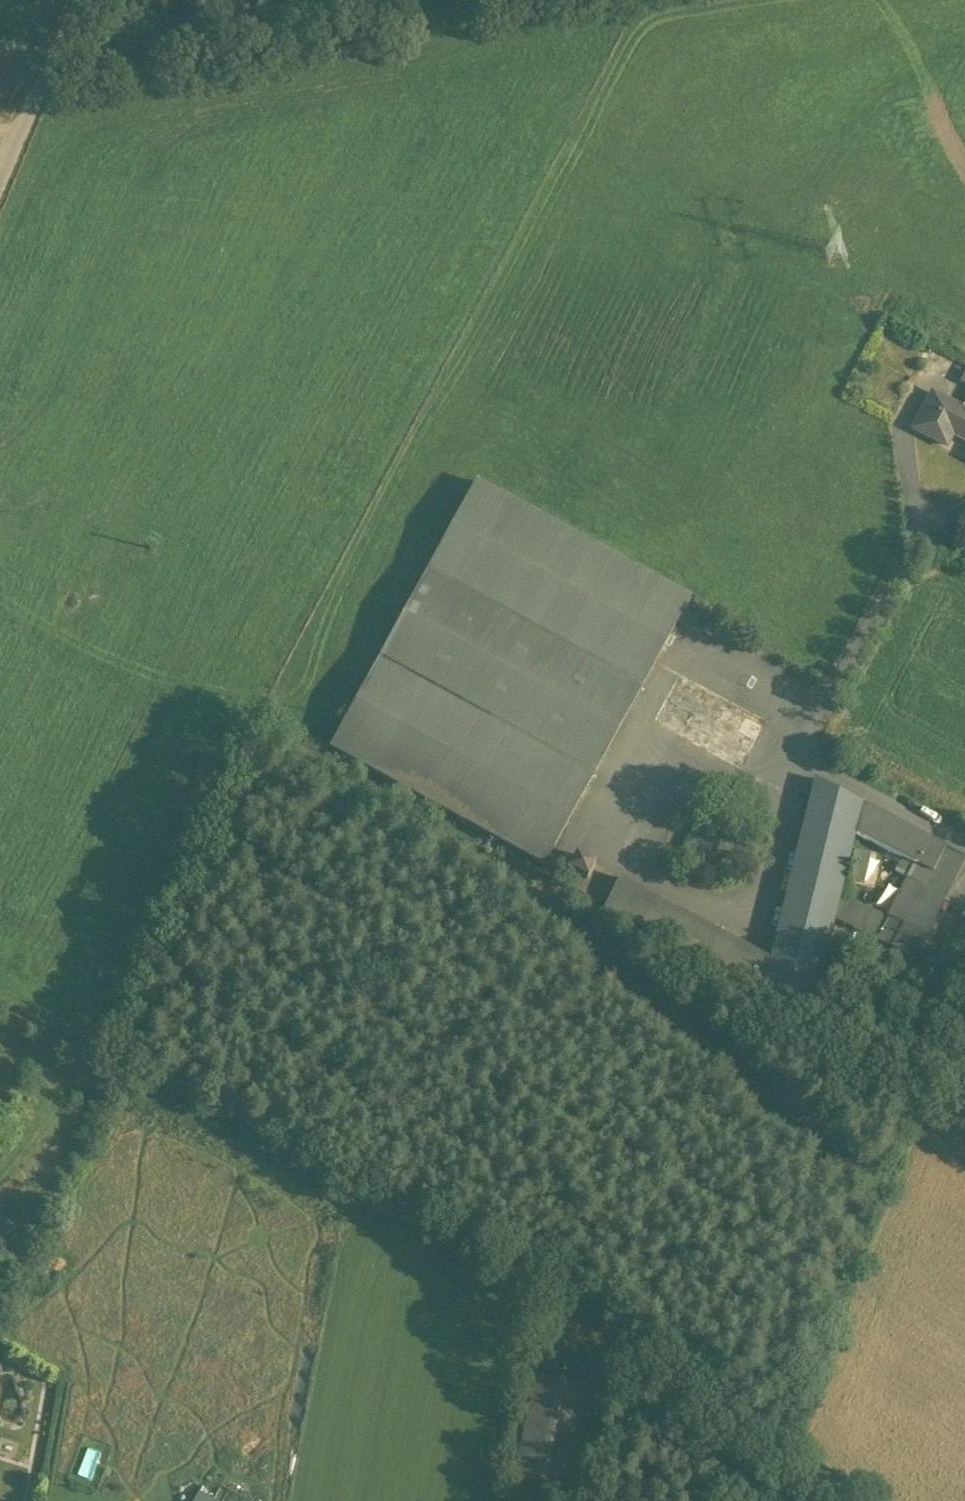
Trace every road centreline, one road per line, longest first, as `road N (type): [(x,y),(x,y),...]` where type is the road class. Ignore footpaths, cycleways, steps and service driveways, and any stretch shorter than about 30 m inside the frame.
road 1 (track): [(0,1012),(543,1288),(864,1500)]
road 2 (unclassified): [(917,541),(804,749),(812,765),(964,845)]
road 3 (unclassified): [(77,0),(0,177)]

